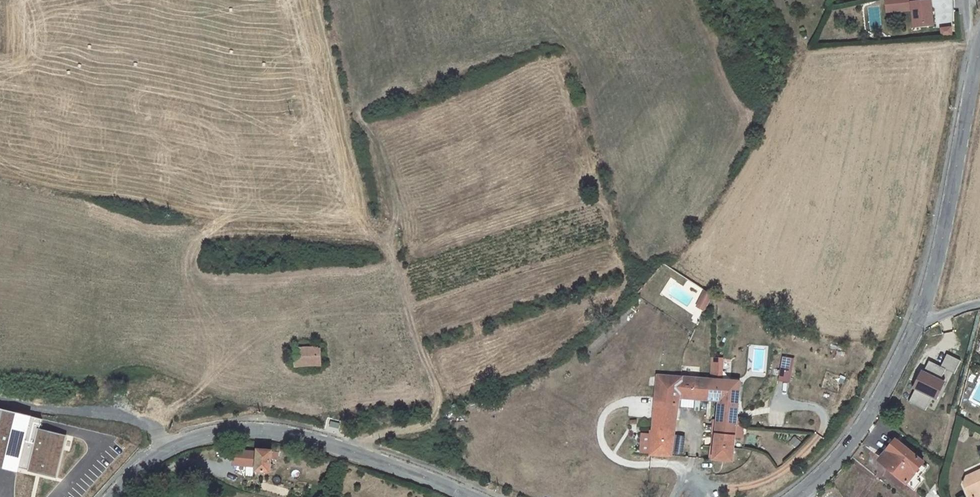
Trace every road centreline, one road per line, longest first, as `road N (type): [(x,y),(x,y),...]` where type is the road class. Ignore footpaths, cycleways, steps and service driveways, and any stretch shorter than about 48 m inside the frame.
road 1 (tertiary): [(113,496),(161,452),(189,439),(264,433),(316,440),(474,496)]
road 2 (tertiary): [(918,324),(979,52)]
road 3 (tertiary): [(795,496),(851,443),(918,324)]

